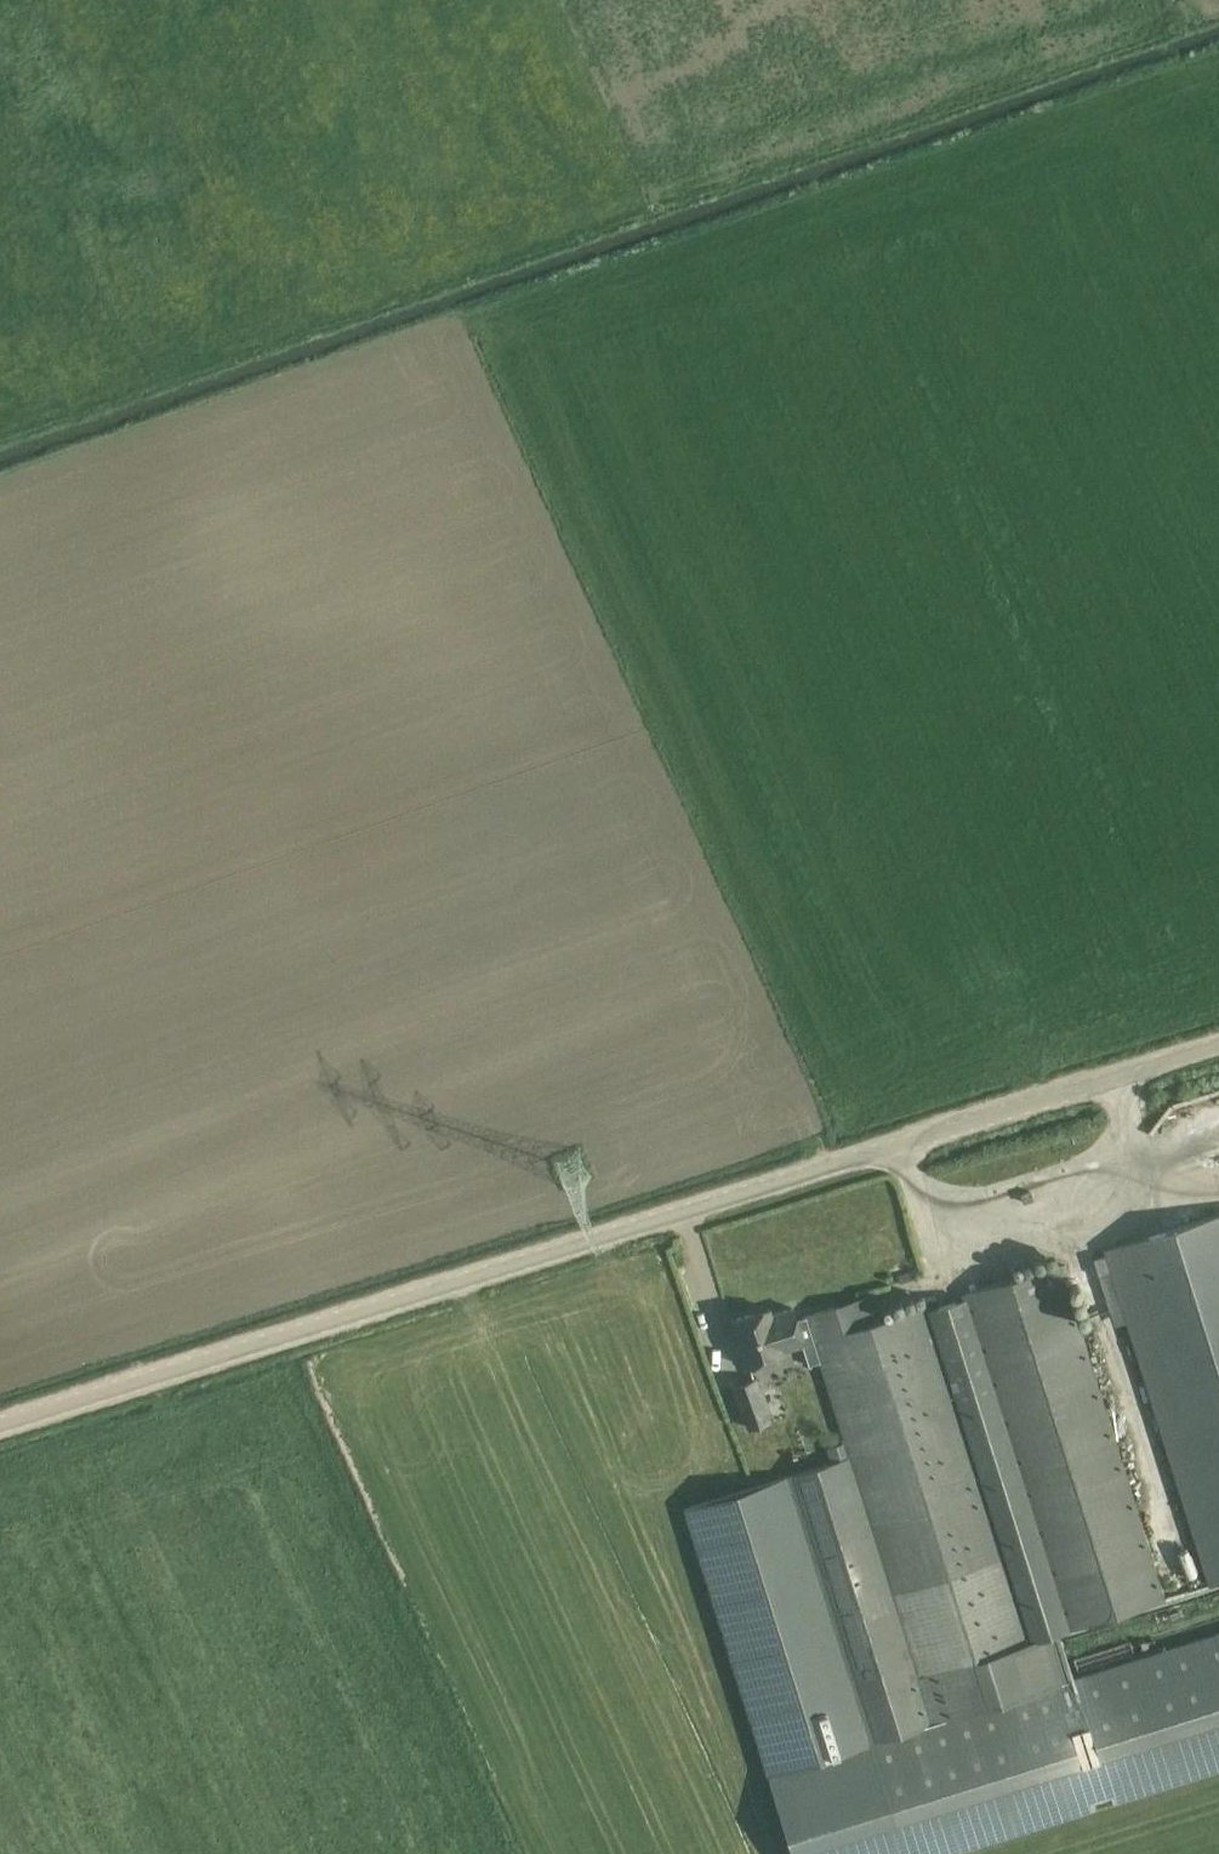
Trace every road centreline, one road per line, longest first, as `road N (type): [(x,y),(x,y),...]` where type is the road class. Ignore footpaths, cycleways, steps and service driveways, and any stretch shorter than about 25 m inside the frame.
road 1 (unclassified): [(0,1427),(1218,1047)]

